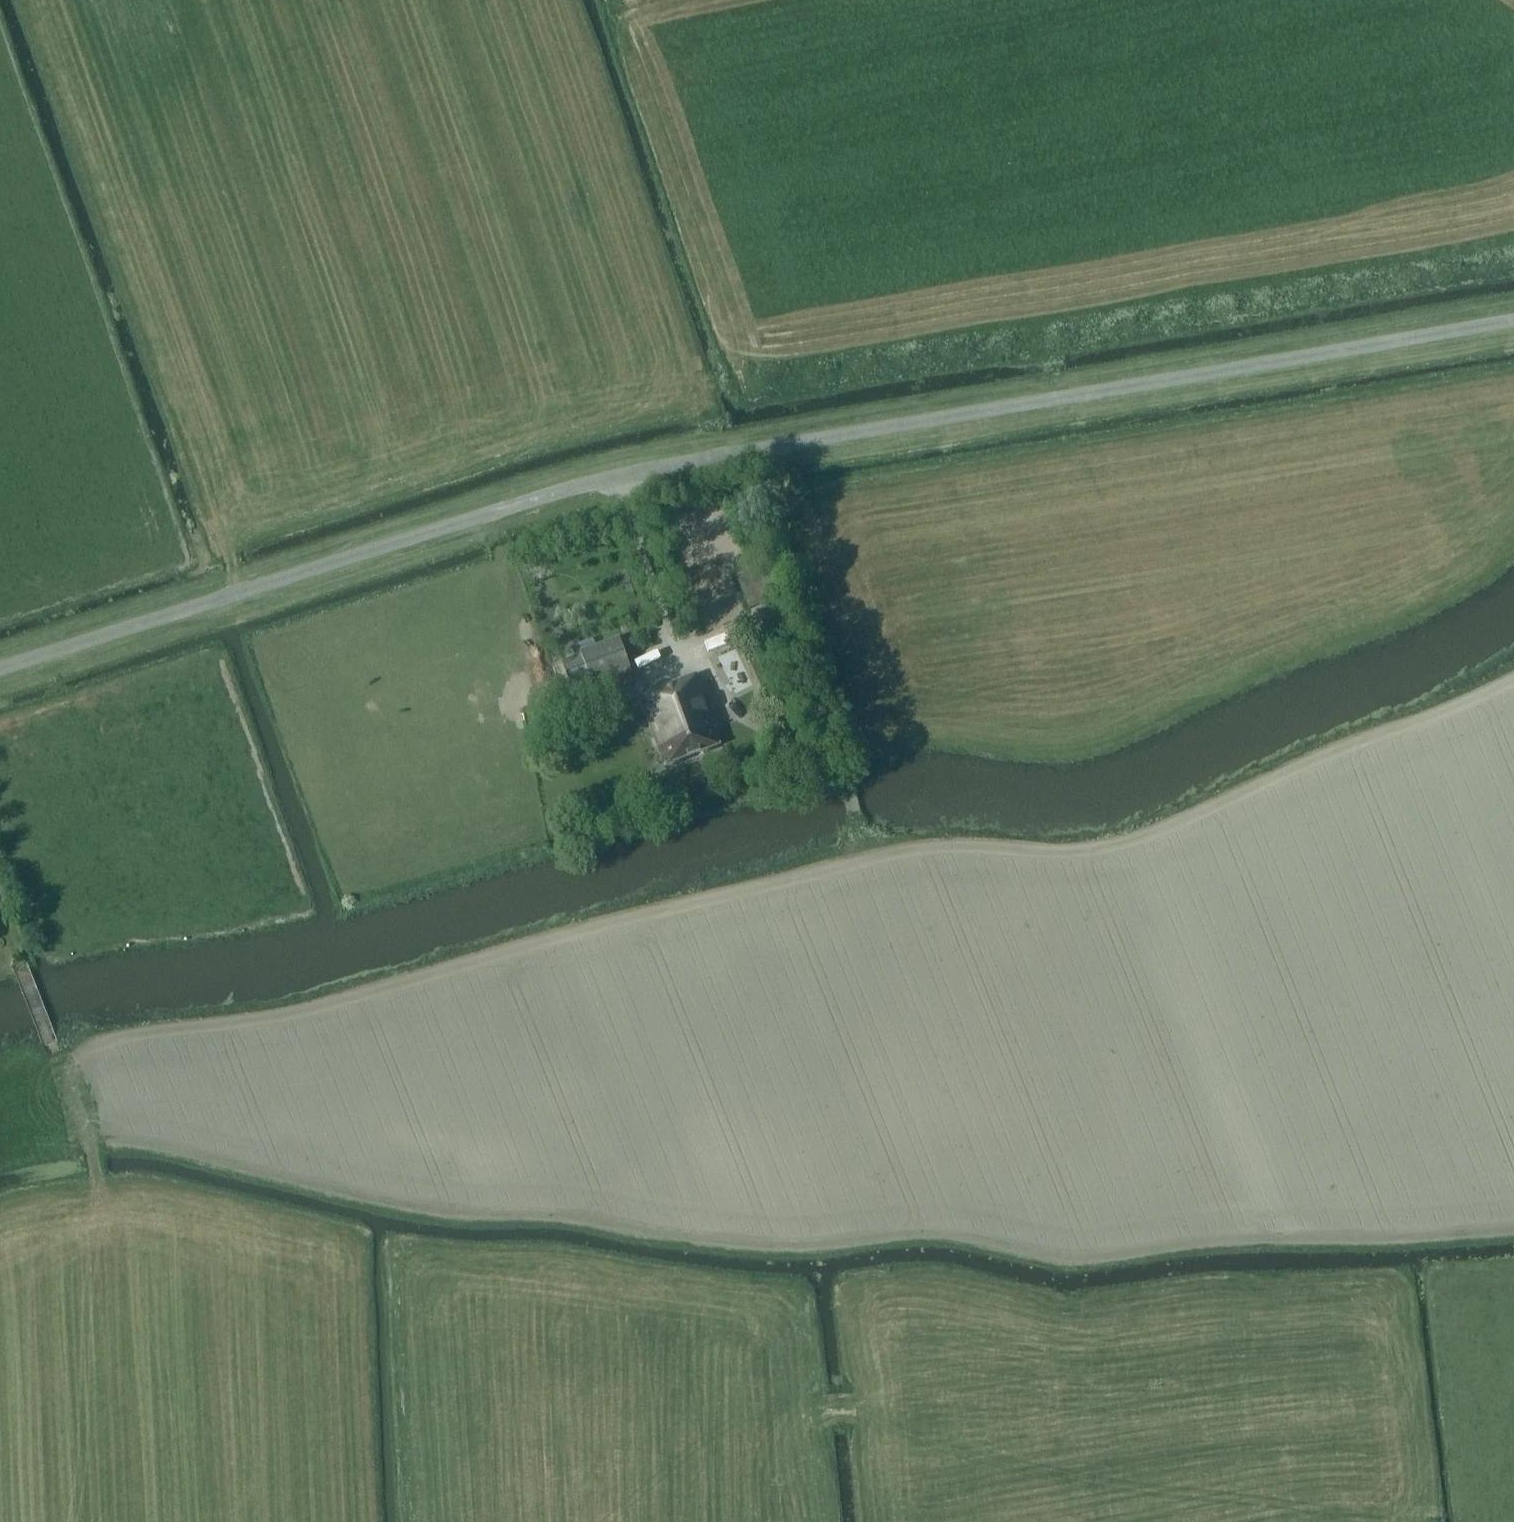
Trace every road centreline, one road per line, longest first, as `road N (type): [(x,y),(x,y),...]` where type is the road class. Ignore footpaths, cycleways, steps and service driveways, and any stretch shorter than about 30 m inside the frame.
road 1 (unclassified): [(0,668),(597,479),(1513,329)]

